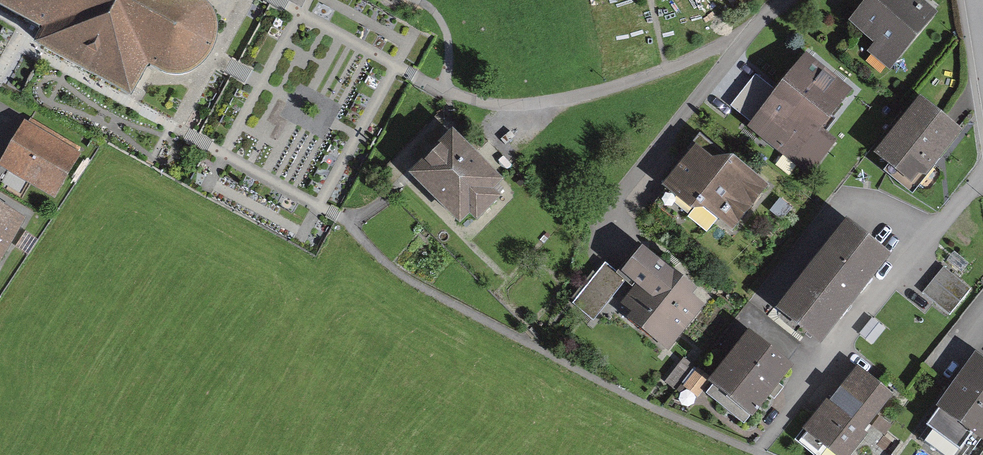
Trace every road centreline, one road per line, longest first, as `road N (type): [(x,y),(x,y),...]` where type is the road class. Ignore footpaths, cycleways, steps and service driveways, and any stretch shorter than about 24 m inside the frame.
road 1 (residential): [(789,0),(752,31),(598,245)]

